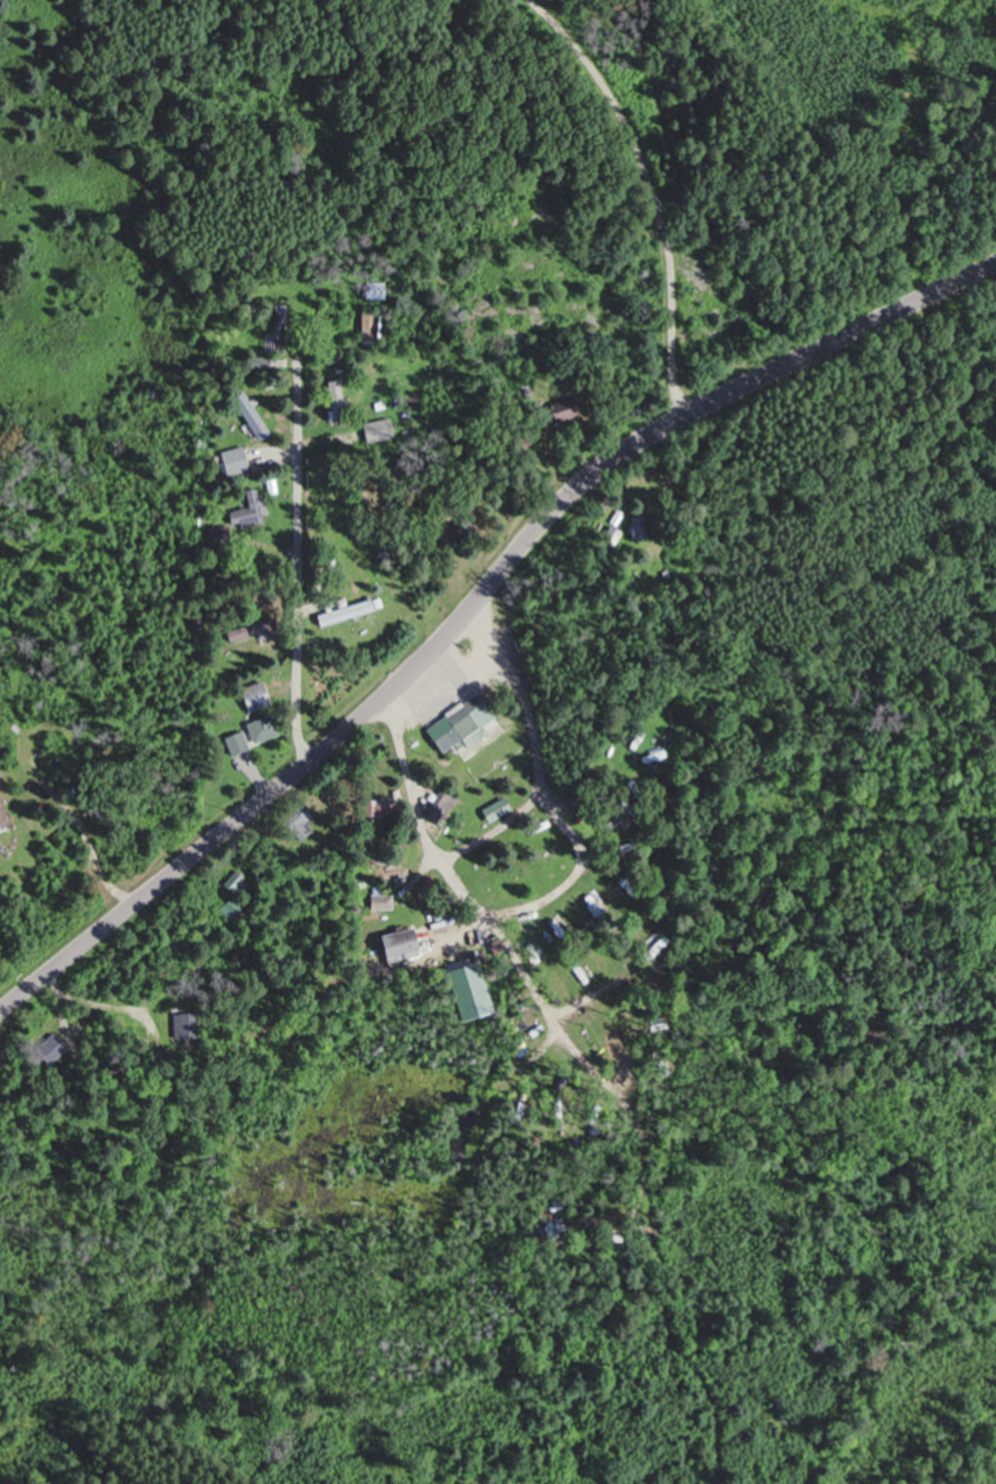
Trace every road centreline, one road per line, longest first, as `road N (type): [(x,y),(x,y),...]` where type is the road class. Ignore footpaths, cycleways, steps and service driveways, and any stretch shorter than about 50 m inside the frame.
road 1 (tertiary): [(0,1006),(388,693),(576,482),(615,450),(995,261)]
road 2 (residential): [(307,760),(294,719),(299,366)]

